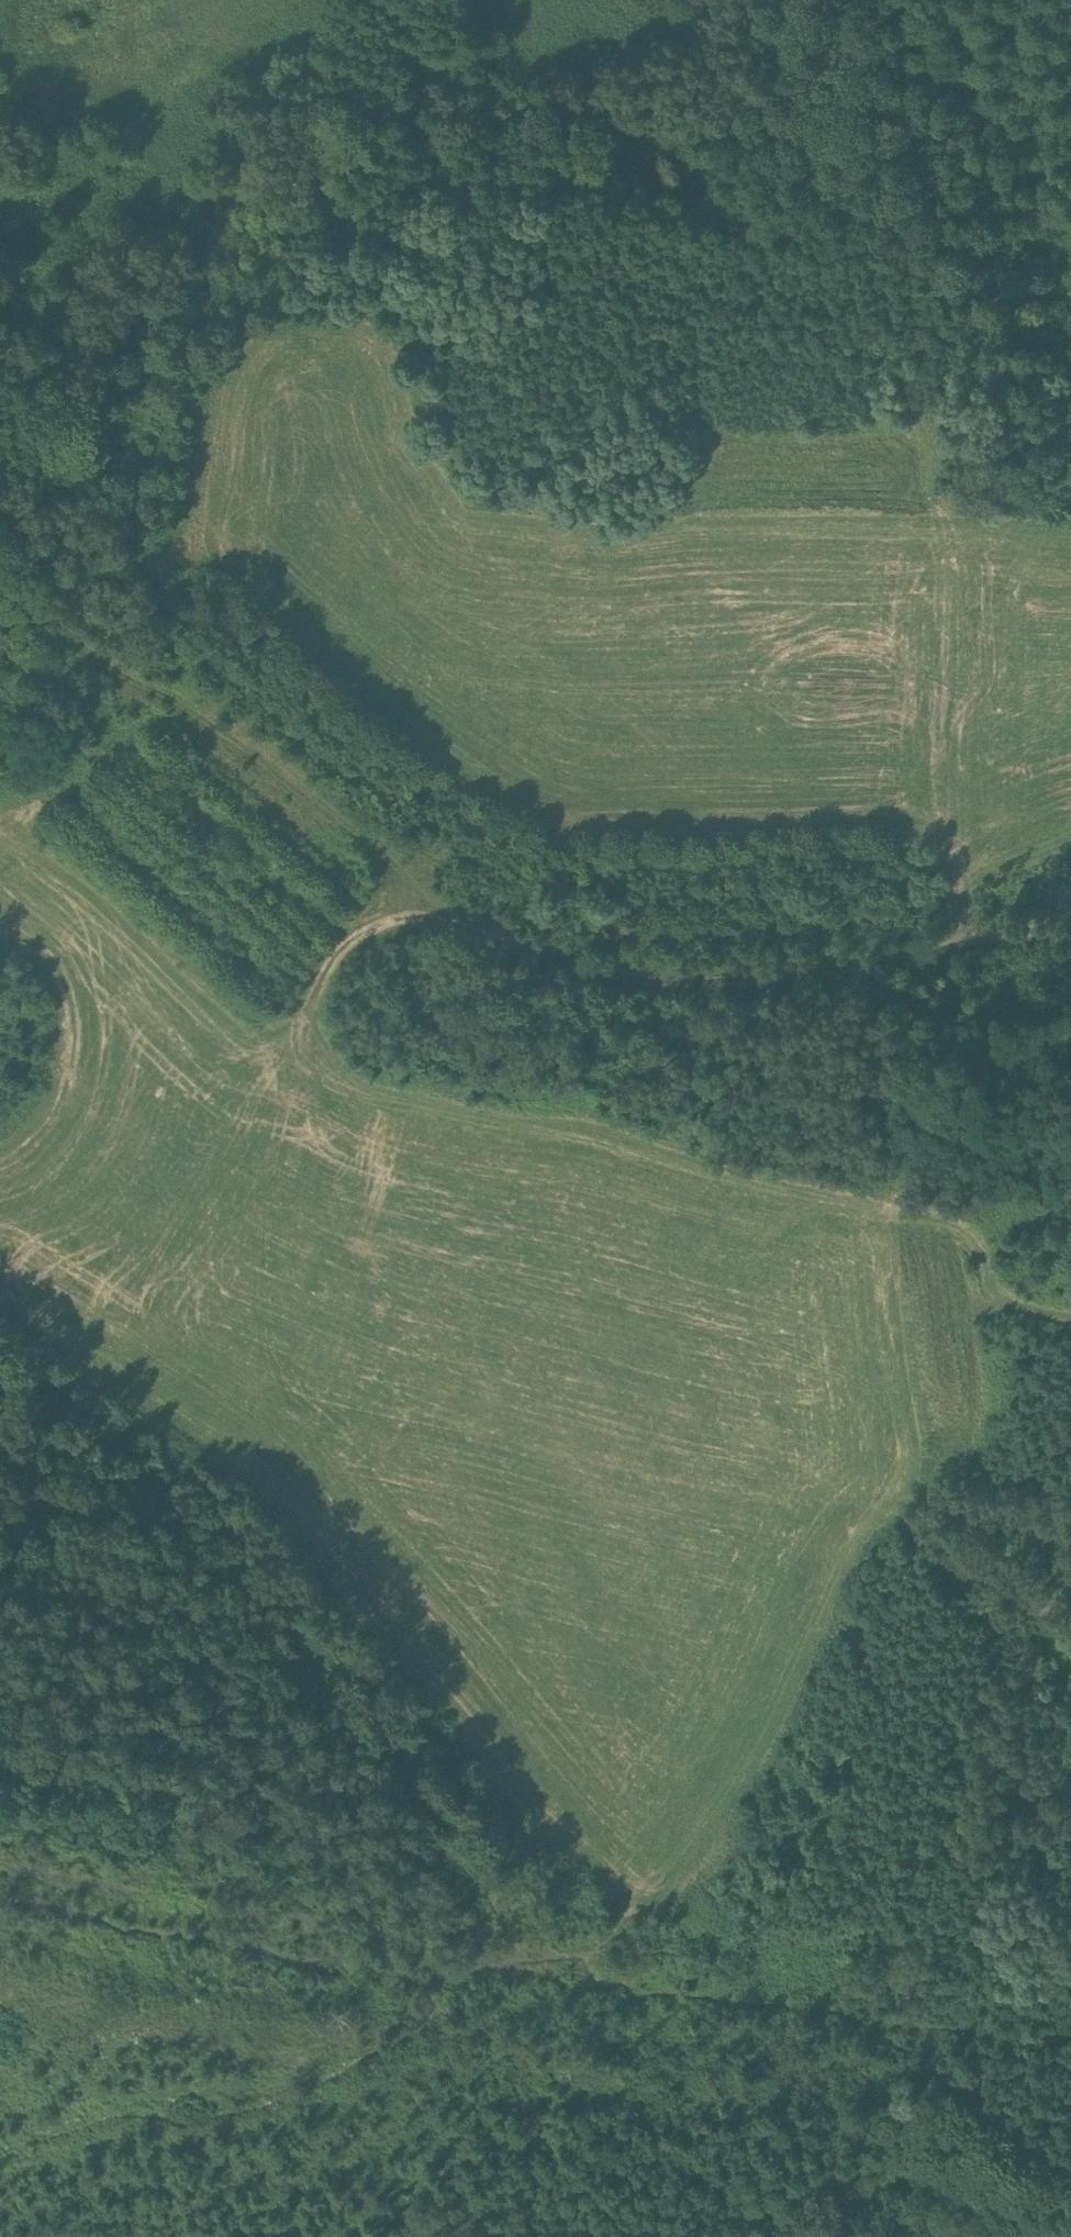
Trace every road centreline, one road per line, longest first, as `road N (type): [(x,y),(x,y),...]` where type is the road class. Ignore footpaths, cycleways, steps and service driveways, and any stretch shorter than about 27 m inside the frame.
road 1 (track): [(519,1951),(577,1945),(609,1932),(716,1795),(849,1537),(871,1432),(881,1308),(869,1275),(841,1248),(805,1236),(281,1109),(268,1095),(266,1073),(325,971),(374,928),(444,918)]
road 2 (track): [(0,572),(139,707),(266,799),(444,918),(534,955),(664,990),(837,979),(1070,942)]
road 3 (track): [(902,287),(877,100),(850,0)]
road 4 (track): [(1070,2179),(991,2139),(946,2127)]

